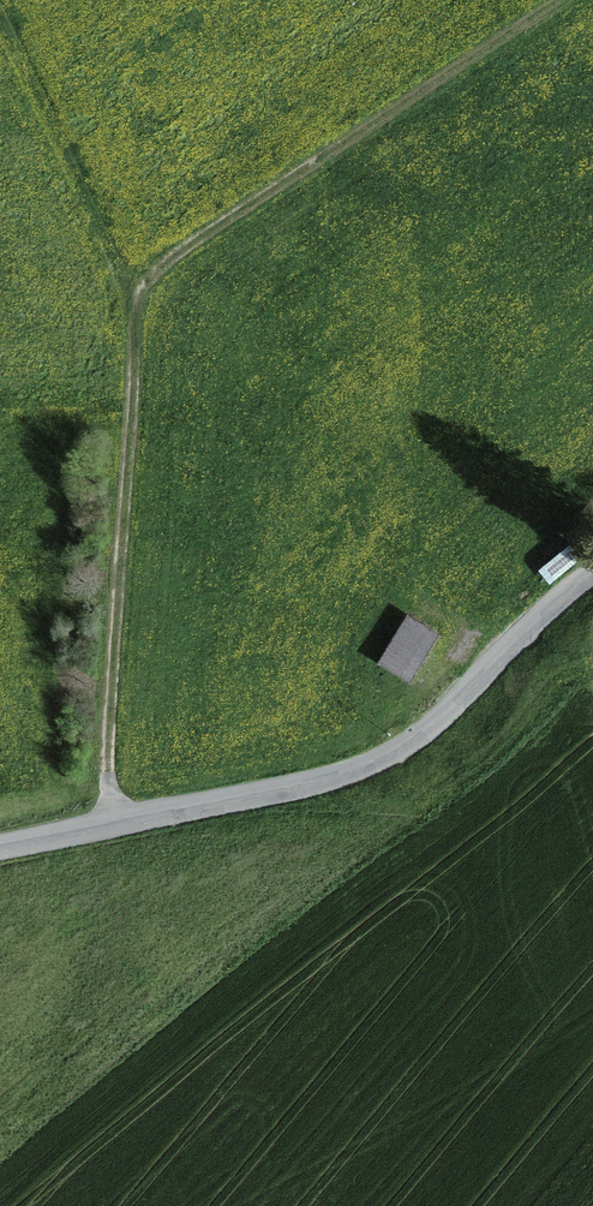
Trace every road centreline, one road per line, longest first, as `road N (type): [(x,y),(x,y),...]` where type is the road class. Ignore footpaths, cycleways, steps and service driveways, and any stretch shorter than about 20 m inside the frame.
road 1 (unclassified): [(0,850),(293,786),(388,755),(438,720),(592,570)]
road 2 (track): [(130,264),(108,771),(113,824)]
road 3 (track): [(130,264),(519,3)]
road 4 (track): [(9,0),(130,264)]

